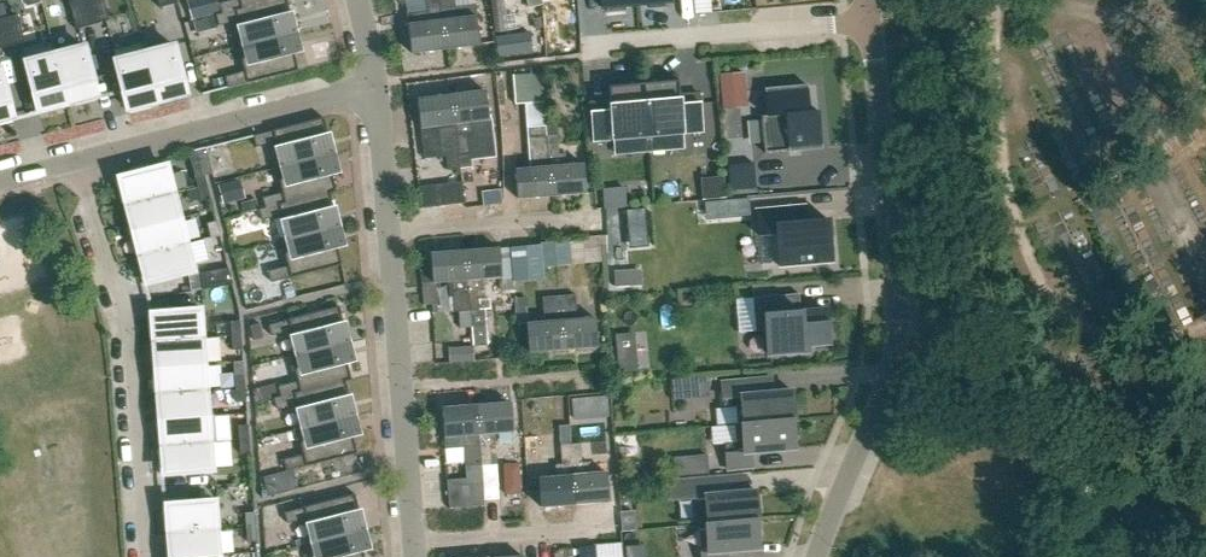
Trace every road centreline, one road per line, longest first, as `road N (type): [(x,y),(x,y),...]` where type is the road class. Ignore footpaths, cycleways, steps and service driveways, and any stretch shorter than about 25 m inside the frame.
road 1 (unclassified): [(820,556),(891,377),(901,315),(872,21)]
road 2 (residential): [(148,556),(130,327),(79,160)]
road 3 (residential): [(79,160),(374,82)]
road 4 (residential): [(628,43),(872,21)]
road 5 (residential): [(416,543),(617,529)]
road 6 (residential): [(577,221),(388,232)]
road 7 (residential): [(402,385),(525,383),(571,373)]
road 8 (residential): [(416,543),(402,385)]
road 9 (residential): [(402,385),(388,232)]
road 10 (residential): [(388,232),(374,82)]

